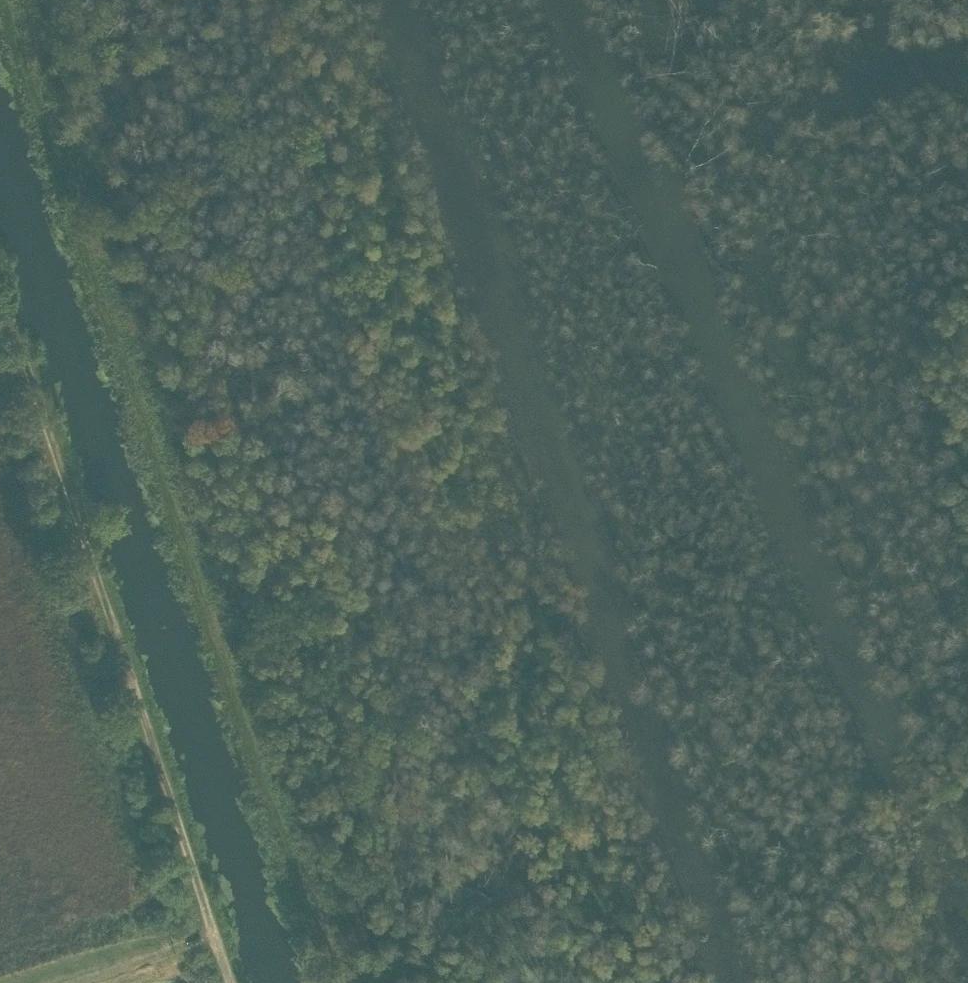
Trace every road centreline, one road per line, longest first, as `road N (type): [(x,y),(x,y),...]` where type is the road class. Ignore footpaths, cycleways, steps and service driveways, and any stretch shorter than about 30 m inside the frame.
road 1 (track): [(215,982),(0,346)]
road 2 (track): [(202,944),(76,982)]

